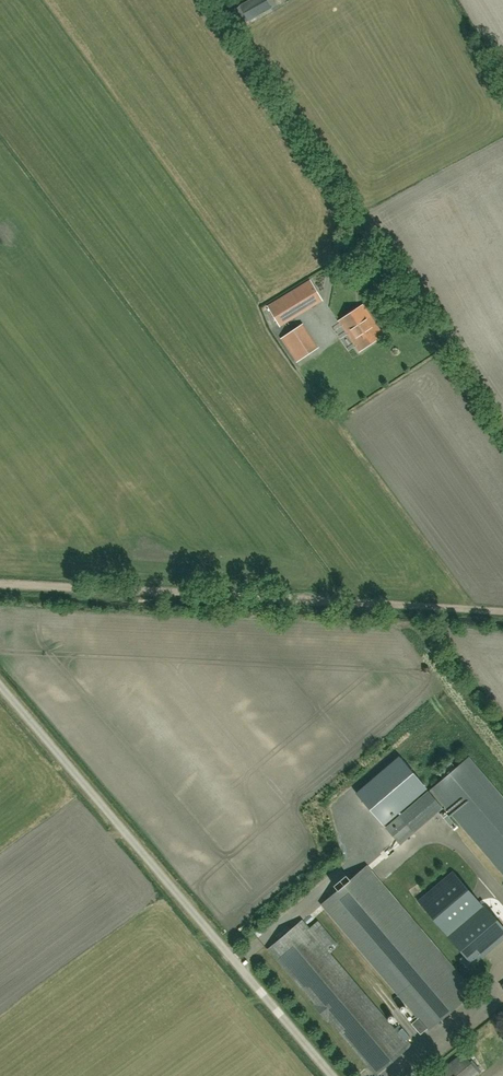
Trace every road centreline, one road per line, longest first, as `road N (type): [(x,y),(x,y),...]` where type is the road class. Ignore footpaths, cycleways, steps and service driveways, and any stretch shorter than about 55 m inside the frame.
road 1 (unclassified): [(329,1075),(0,686)]
road 2 (track): [(502,614),(0,585)]

